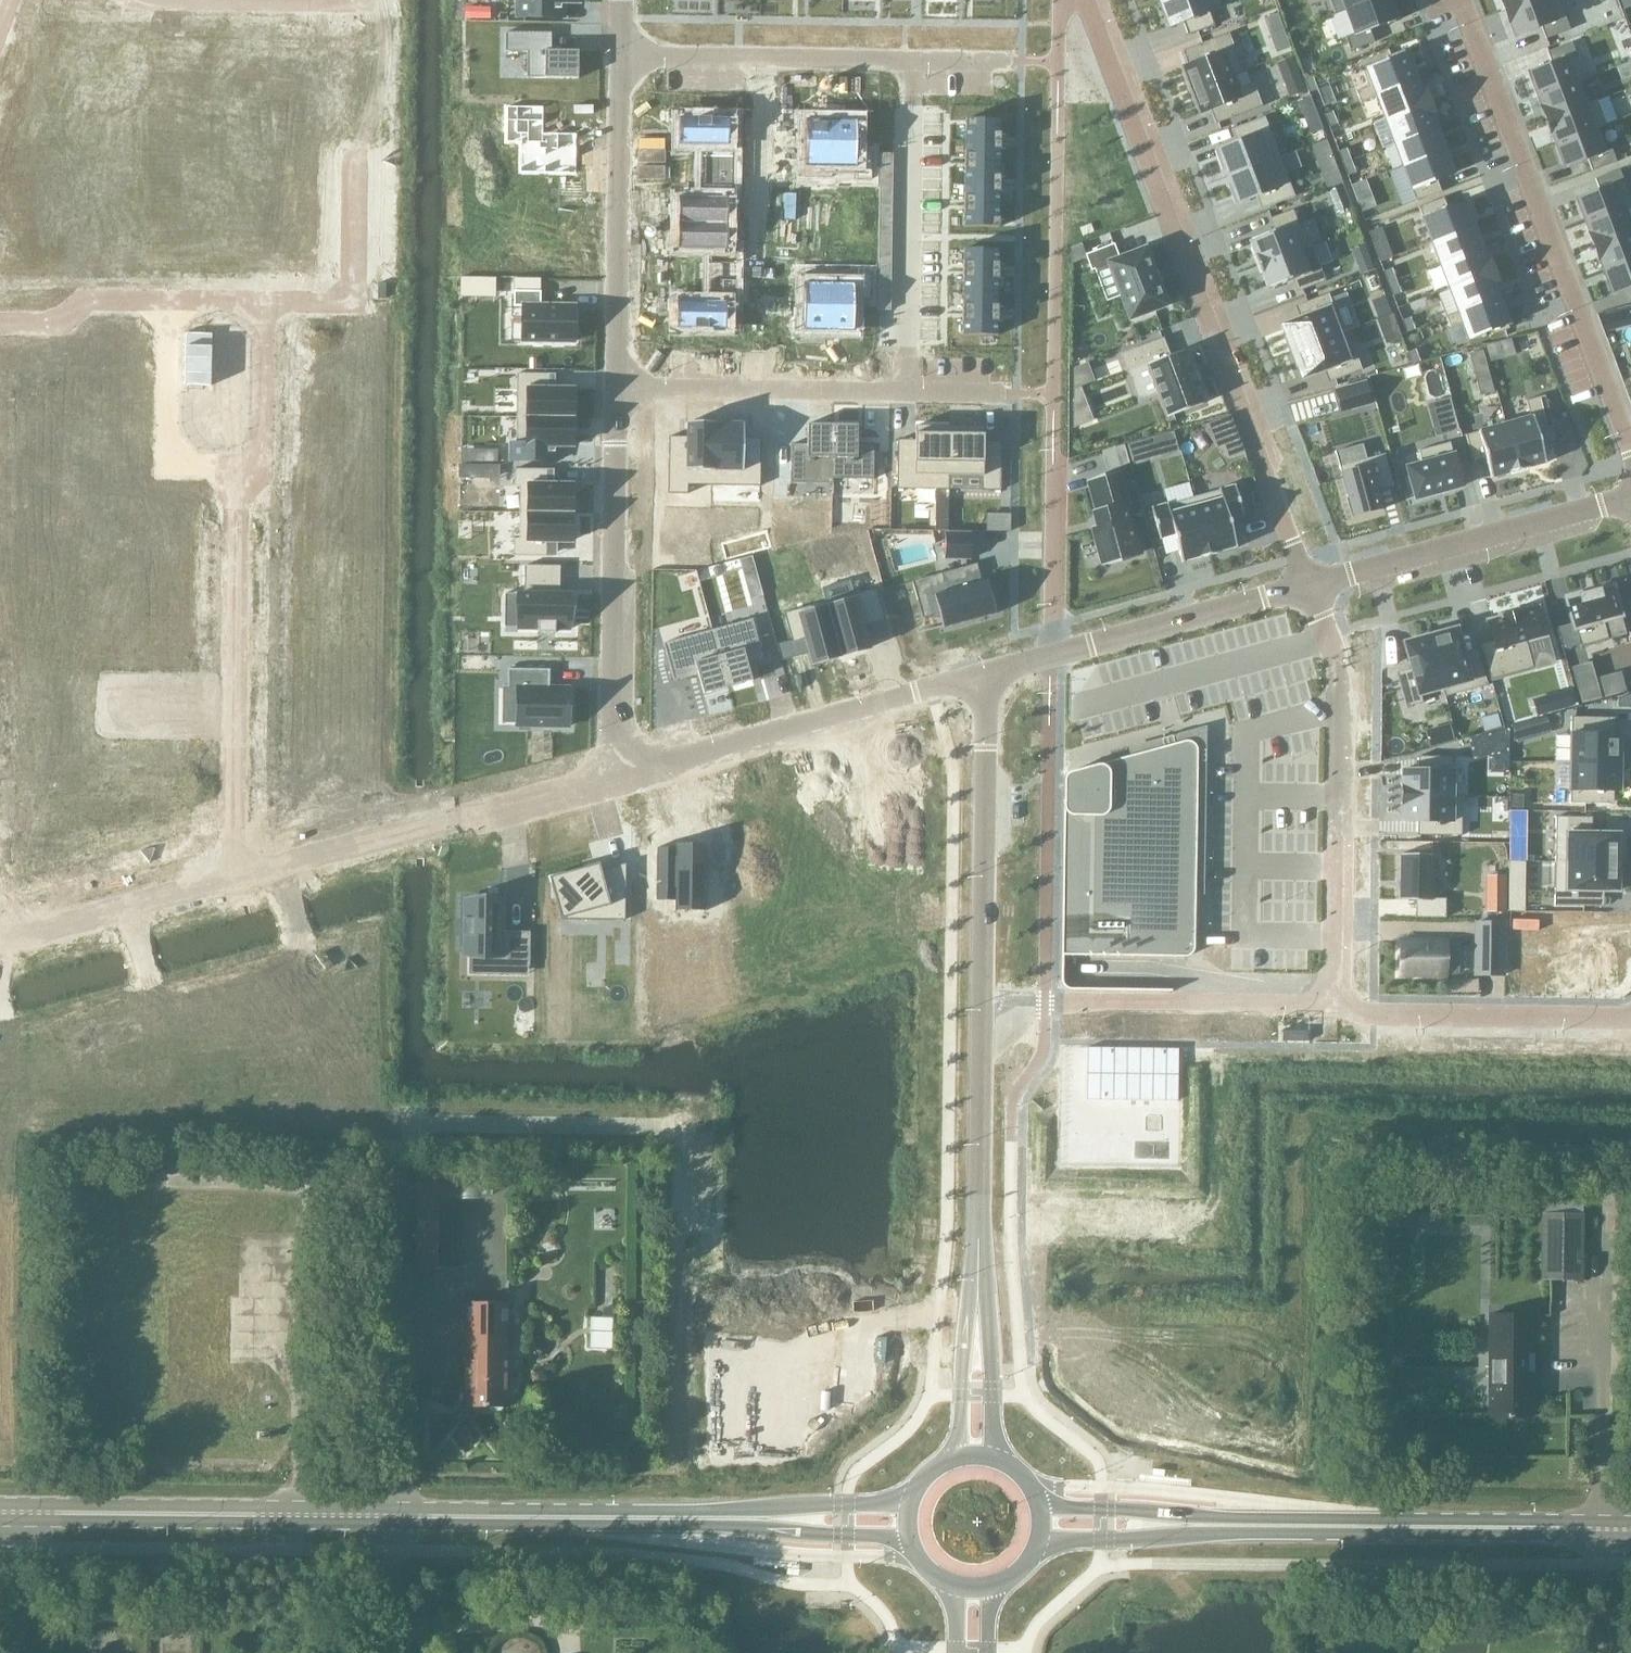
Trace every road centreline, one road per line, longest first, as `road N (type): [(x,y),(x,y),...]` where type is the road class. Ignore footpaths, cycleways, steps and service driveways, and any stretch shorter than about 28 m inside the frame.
road 1 (primary): [(911,1497),(726,1510),(0,1504)]
road 2 (primary): [(0,1519),(720,1526),(910,1542)]
road 3 (residential): [(1083,0),(1307,585)]
road 4 (primary): [(1038,1546),(1230,1533),(1630,1538)]
road 5 (primary): [(1630,1523),(1192,1516),(1040,1501)]
road 6 (residential): [(1455,0),(1630,449)]
road 7 (unclassified): [(1307,585),(1335,657),(1332,1005)]
road 8 (residential): [(239,876),(231,844),(235,465)]
road 9 (residential): [(620,56),(1013,62)]
road 10 (residential): [(615,388),(1005,393)]
road 11 (residential): [(615,388),(611,746),(619,775)]
road 12 (residential): [(239,876),(572,788)]
road 13 (unclassified): [(1630,497),(1307,585)]
road 14 (residential): [(620,56),(615,388)]
road 15 (unclassified): [(985,675),(981,1001)]
road 16 (residential): [(931,689),(619,775)]
road 17 (unclassified): [(981,1001),(976,1312)]
road 18 (residential): [(1332,1005),(1372,1014),(1630,1018)]
road 19 (unclassified): [(981,1001),(1267,1002)]
road 20 (unclassified): [(1307,585),(1053,655)]
road 21 (residential): [(0,941),(239,876)]
road 22 (residential): [(354,149),(352,302),(263,302)]
road 23 (residential): [(235,465),(167,465),(168,301)]
road 24 (residential): [(1053,655),(1052,438)]
road 25 (residential): [(168,301),(84,299),(58,324),(0,324)]
road 26 (residential): [(235,465),(261,450),(263,302)]
road 27 (unclassified): [(998,1457),(988,1329),(976,1312)]
road 28 (unclassified): [(976,1312),(965,1329),(953,1456)]
road 29 (residential): [(227,0),(361,0)]

